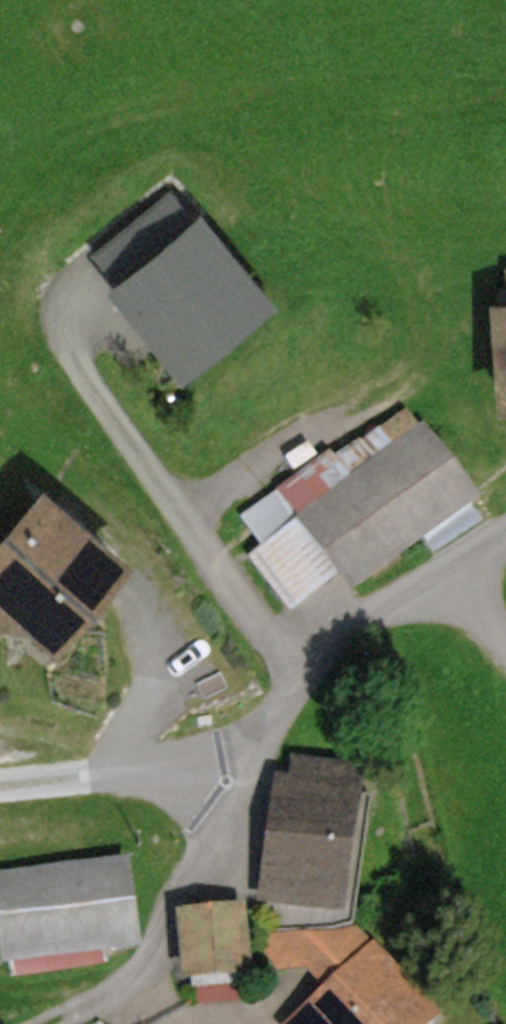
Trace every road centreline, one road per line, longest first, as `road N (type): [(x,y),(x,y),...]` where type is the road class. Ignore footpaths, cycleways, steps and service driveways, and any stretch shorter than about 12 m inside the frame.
road 1 (unclassified): [(0,786),(146,768),(244,783),(284,708),(336,642),(367,615),(505,534)]
road 2 (track): [(244,783),(145,967),(54,1023)]

